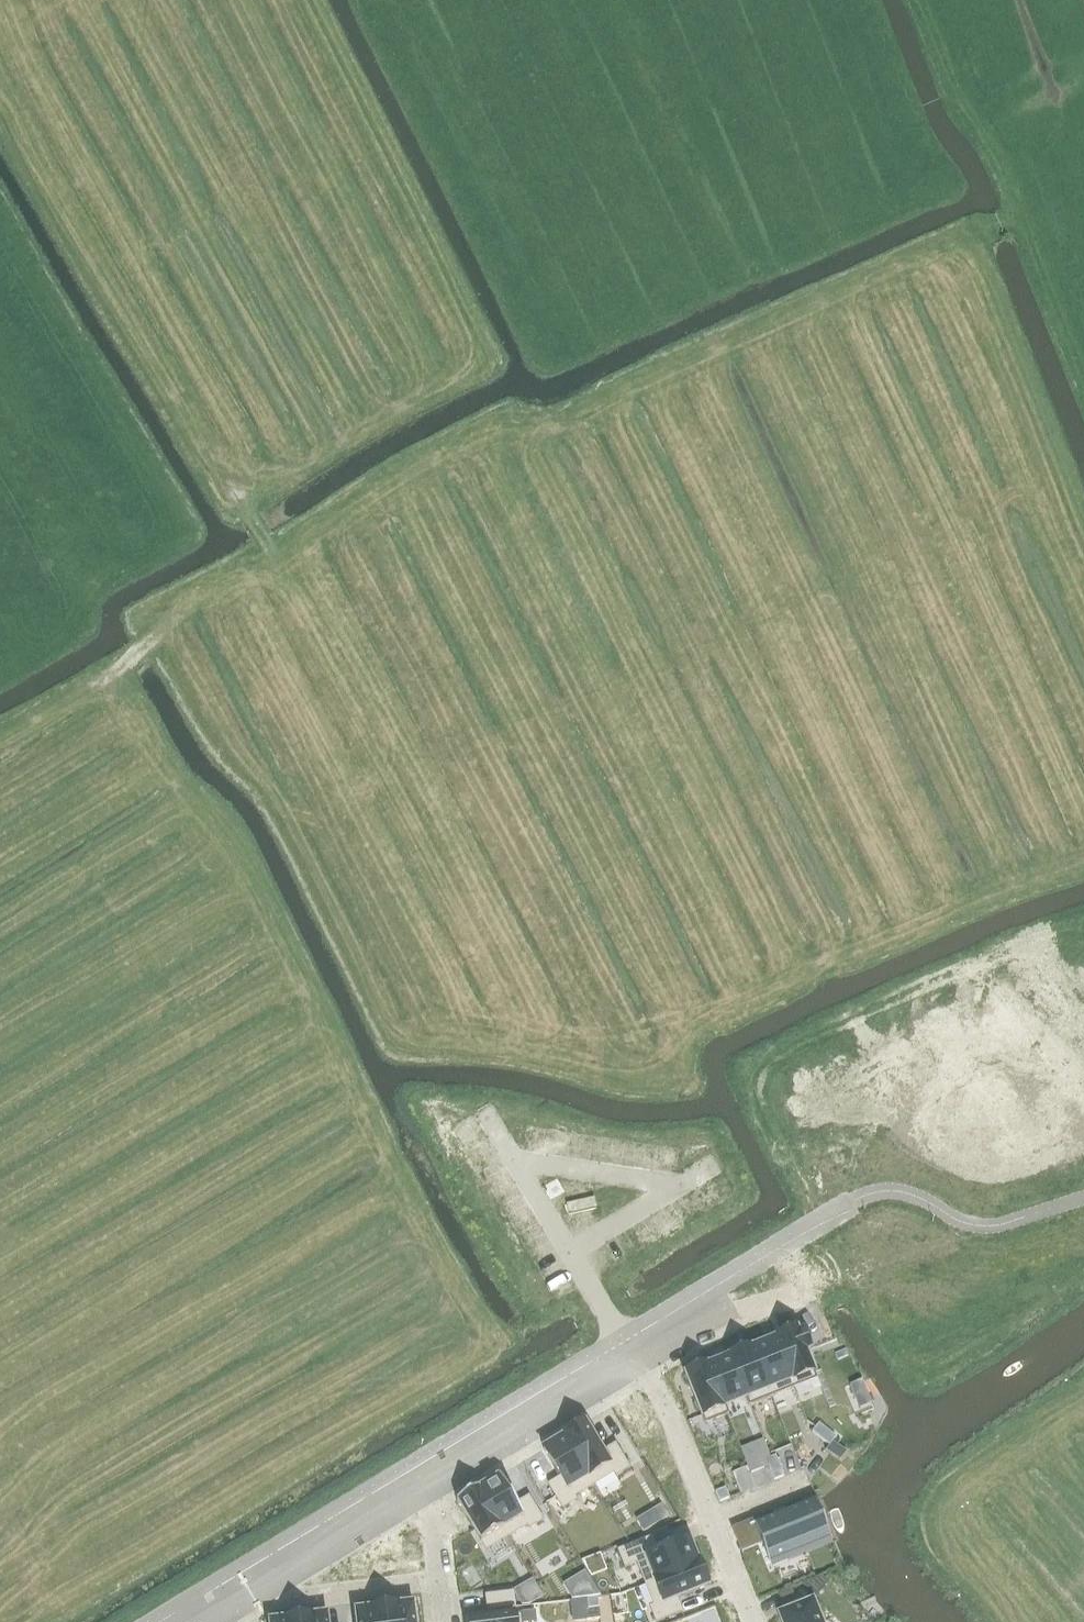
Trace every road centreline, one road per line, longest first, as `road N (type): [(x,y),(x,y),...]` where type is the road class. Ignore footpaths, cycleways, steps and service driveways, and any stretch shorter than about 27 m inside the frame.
road 1 (residential): [(631,1337),(670,1409),(755,1621)]
road 2 (residential): [(159,1621),(300,1536),(433,1517)]
road 3 (residential): [(433,1517),(430,1473),(446,1445),(631,1337)]
road 4 (residential): [(631,1337),(842,1208)]

